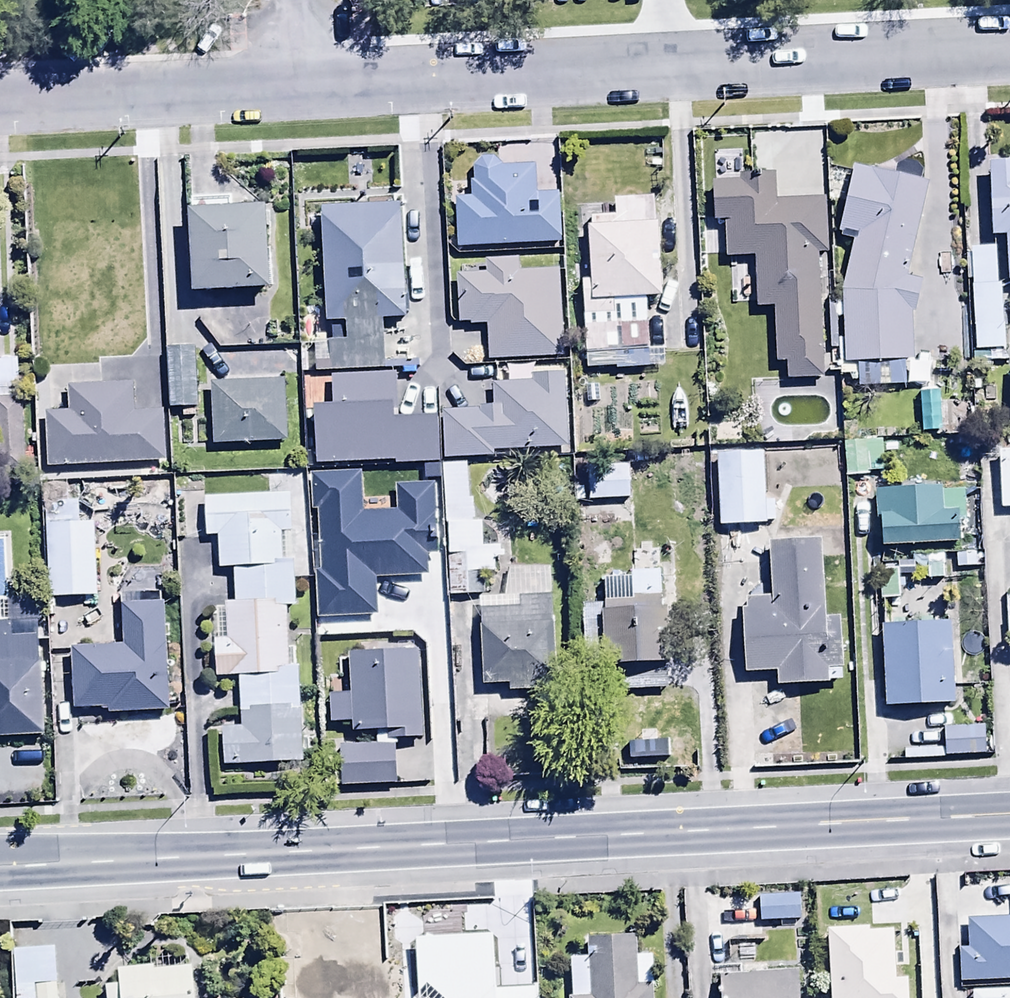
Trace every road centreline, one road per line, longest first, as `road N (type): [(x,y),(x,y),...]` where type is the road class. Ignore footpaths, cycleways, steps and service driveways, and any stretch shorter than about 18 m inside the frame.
road 1 (residential): [(1009,46),(0,99)]
road 2 (trunk): [(0,865),(1009,815)]

